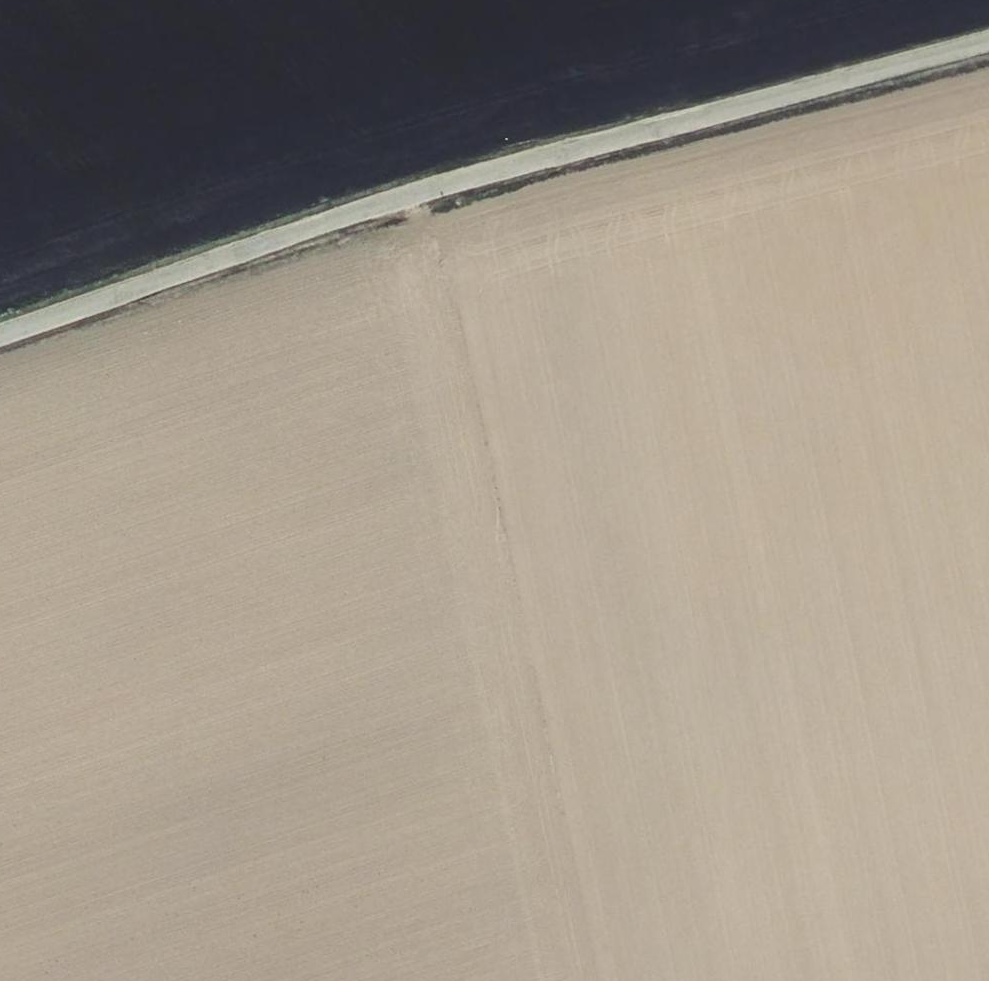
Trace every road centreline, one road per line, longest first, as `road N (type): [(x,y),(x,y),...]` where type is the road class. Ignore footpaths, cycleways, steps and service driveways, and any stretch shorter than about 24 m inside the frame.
road 1 (unclassified): [(0,336),(450,186),(988,45)]

